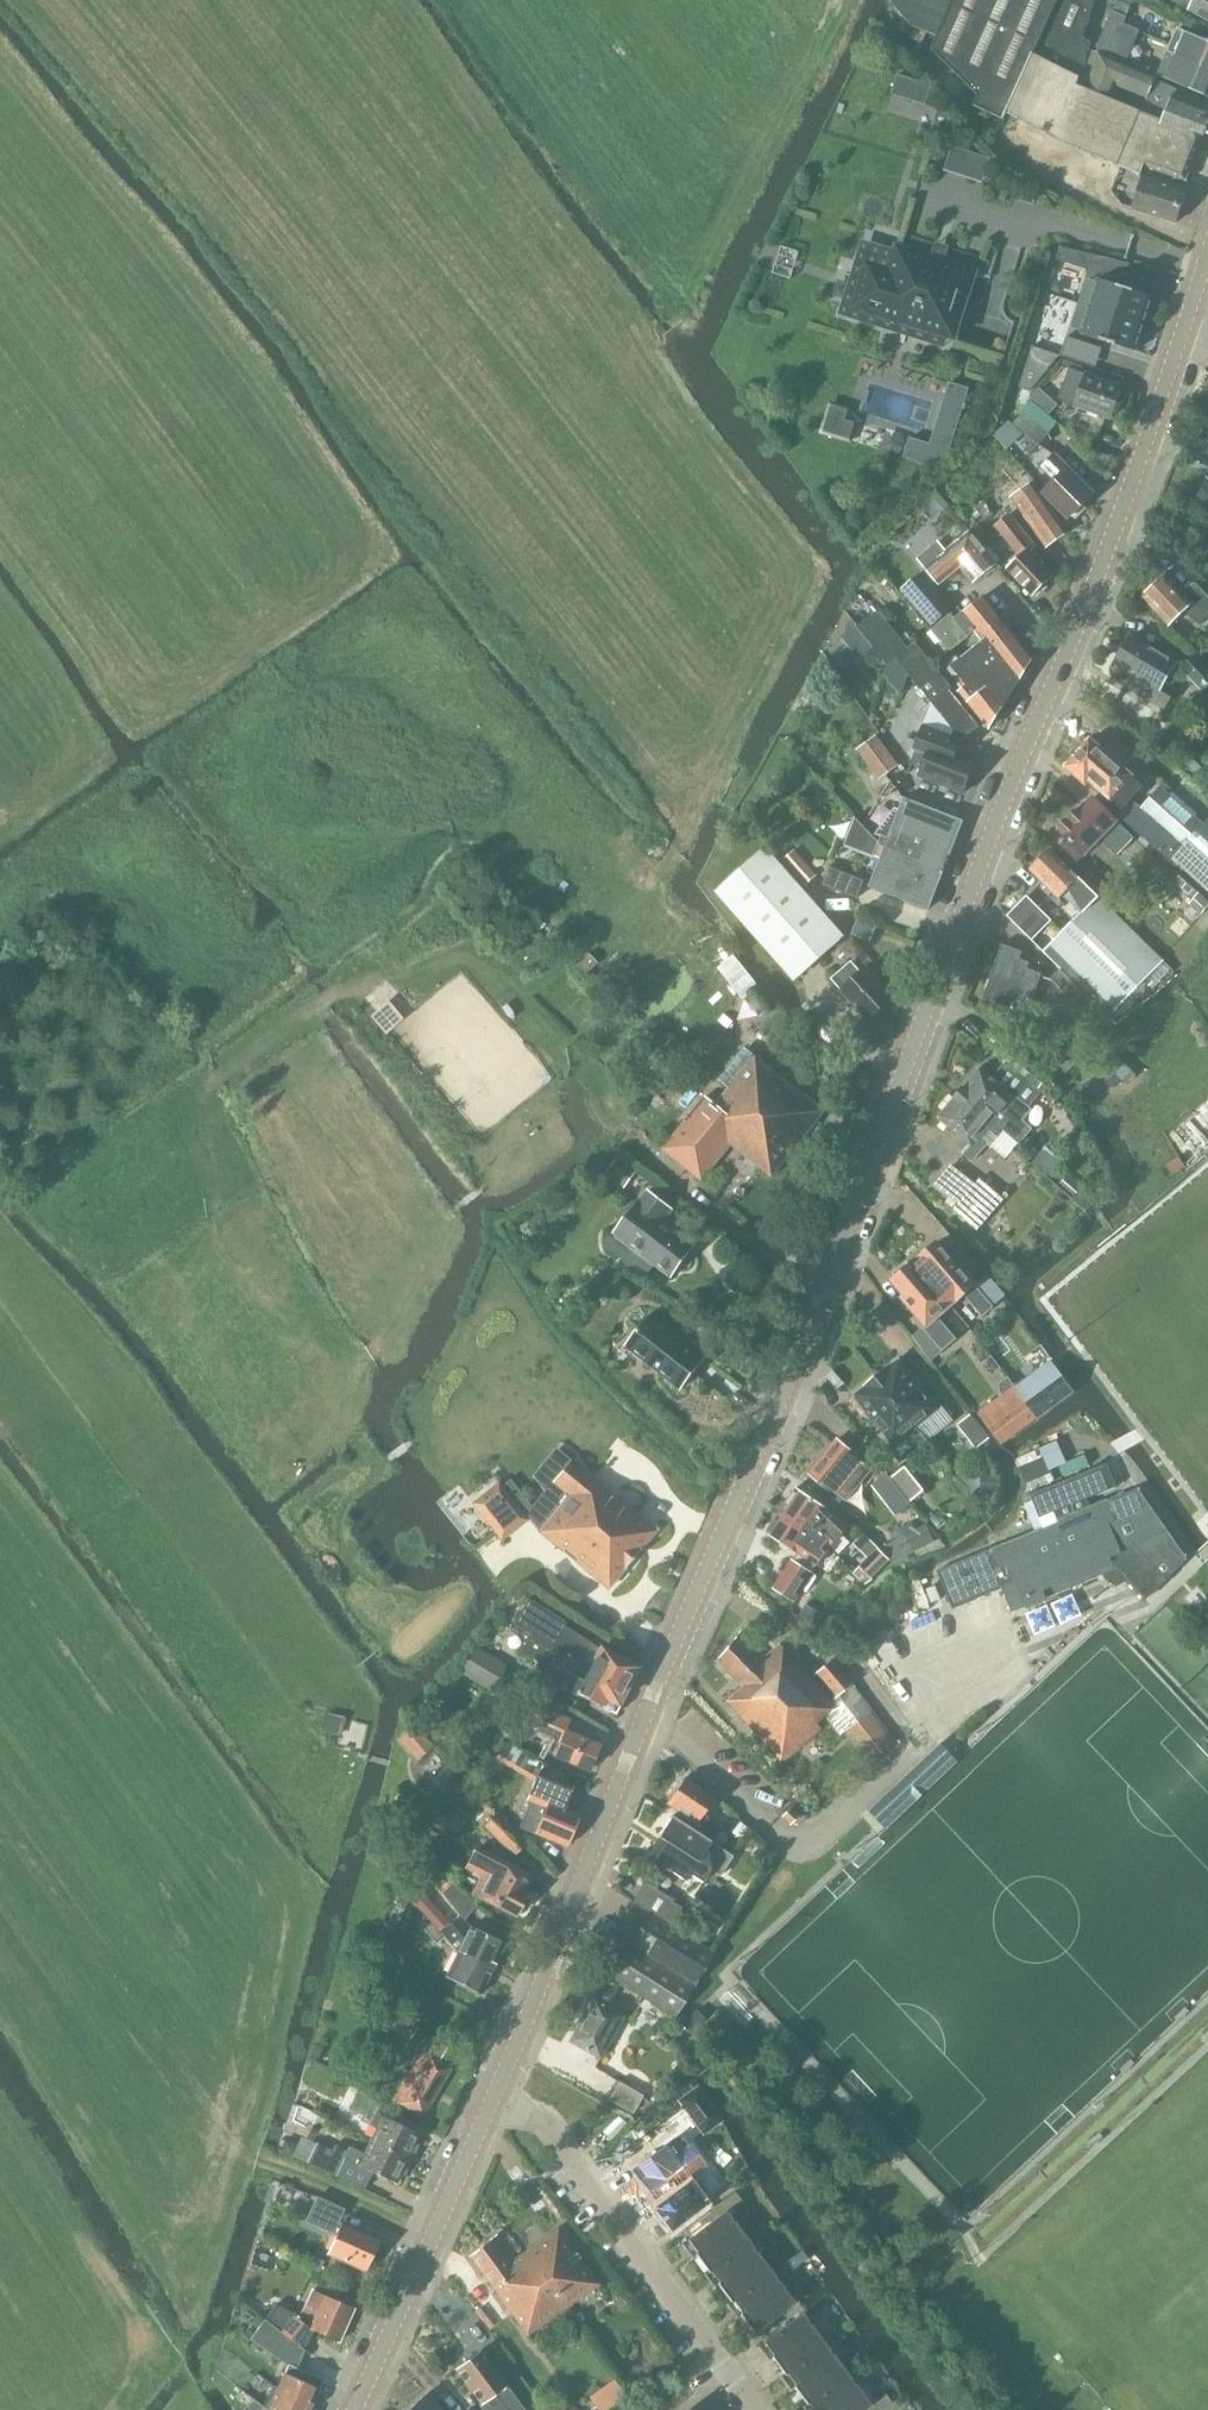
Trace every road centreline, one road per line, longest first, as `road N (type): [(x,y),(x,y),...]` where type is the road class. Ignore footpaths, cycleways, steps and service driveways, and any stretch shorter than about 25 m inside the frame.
road 1 (tertiary): [(502,2085),(800,1375),(920,1028),(1127,493),(1207,255)]
road 2 (residential): [(746,2409),(502,2085)]
road 3 (tertiary): [(356,2409),(502,2085)]
road 4 (track): [(248,2153),(434,2237)]

